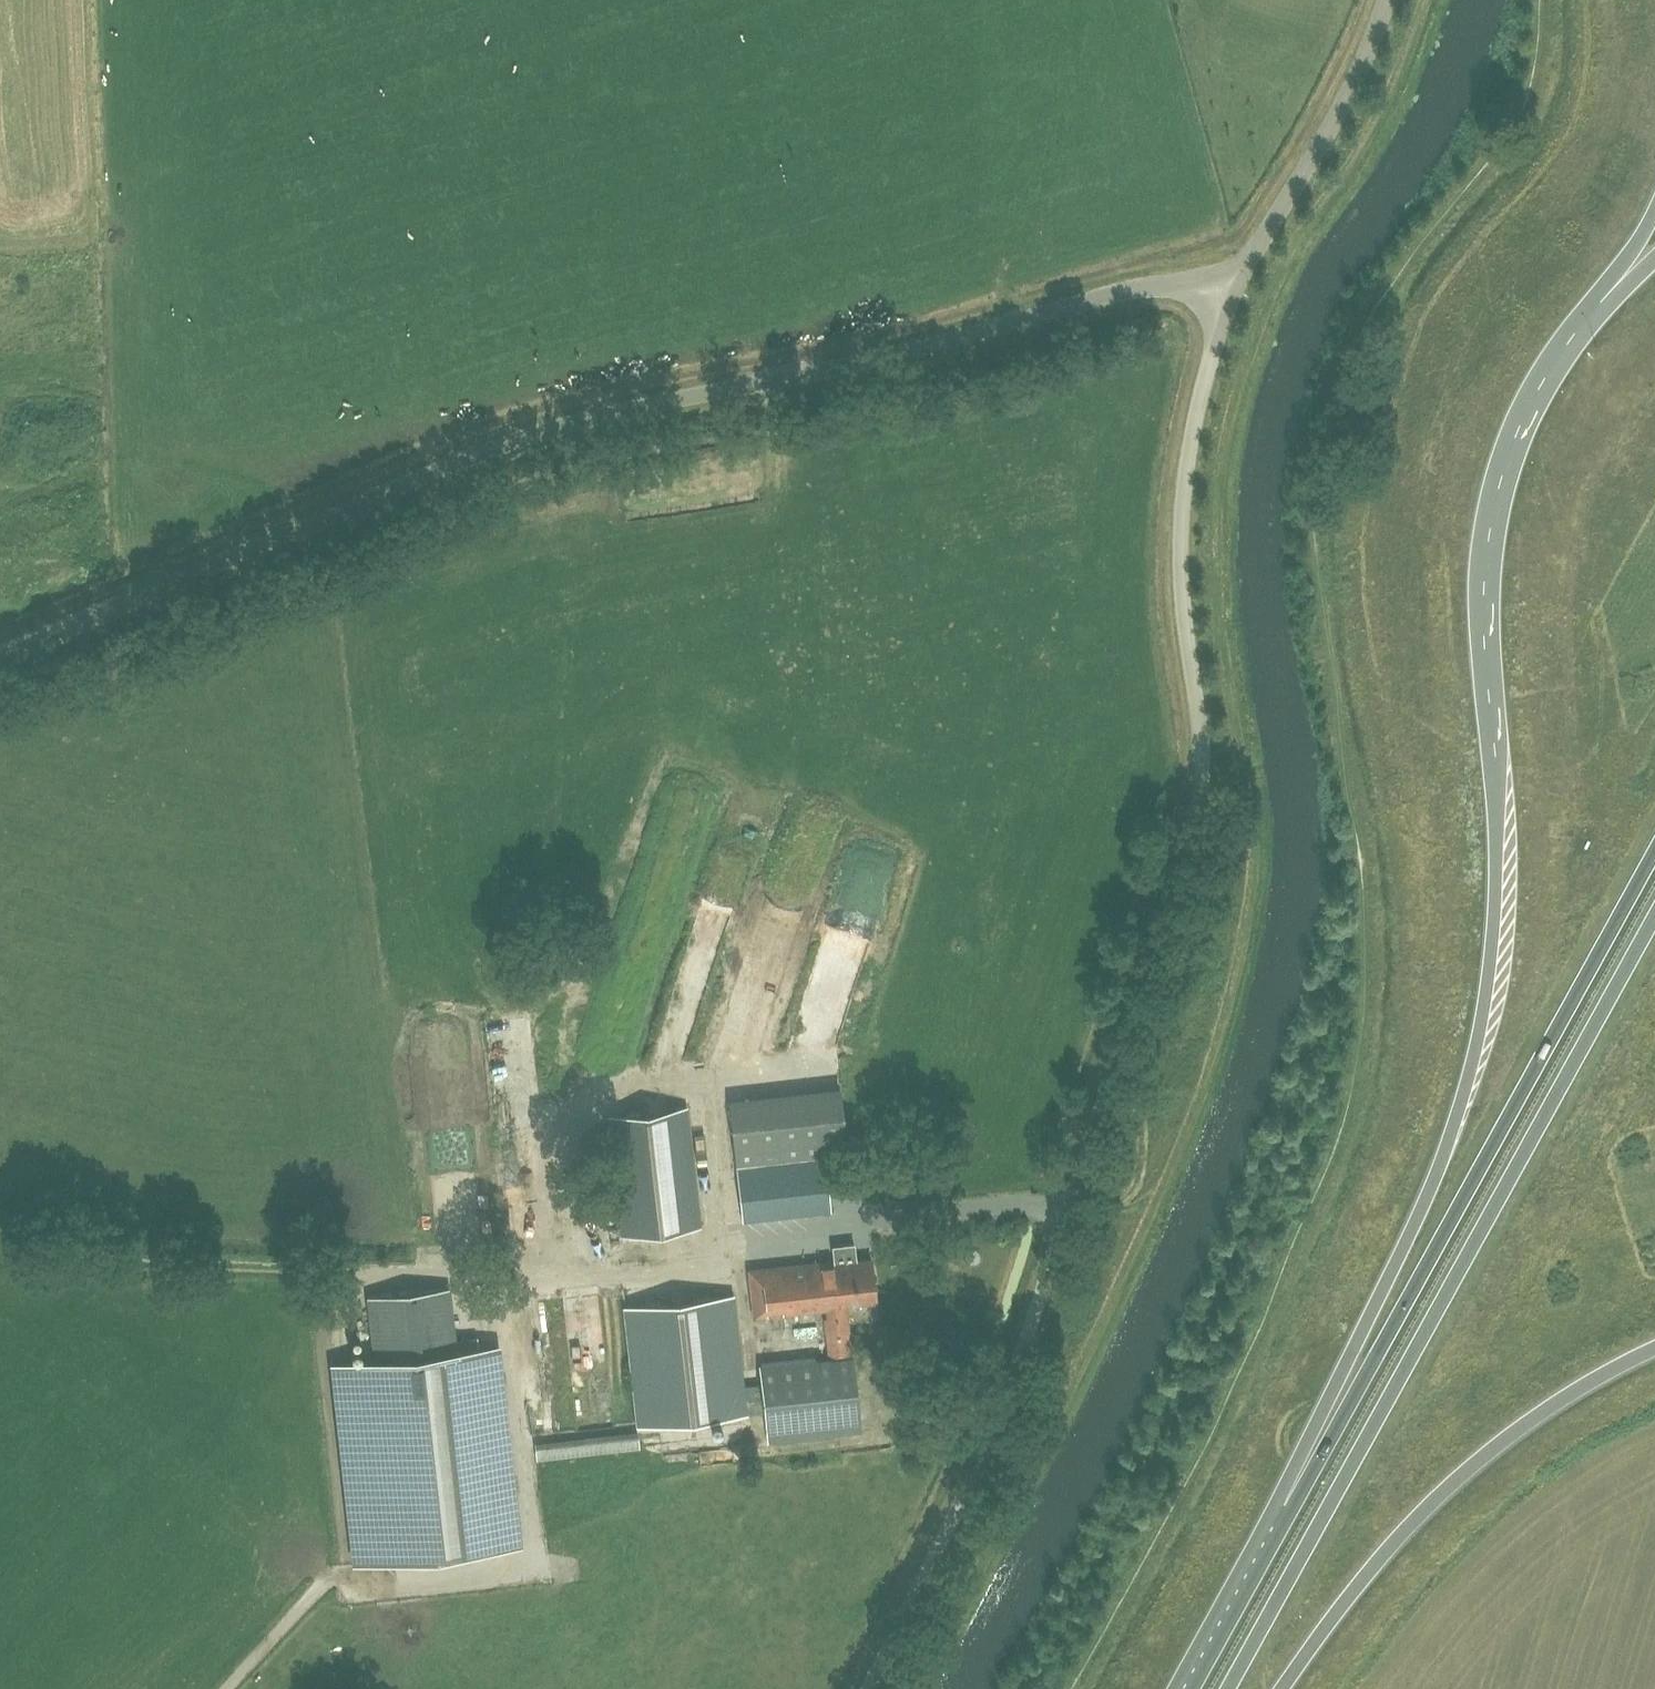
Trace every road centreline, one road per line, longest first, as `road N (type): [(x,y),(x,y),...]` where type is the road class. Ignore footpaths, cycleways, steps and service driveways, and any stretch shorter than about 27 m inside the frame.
road 1 (unclassified): [(870,1688),(1003,1425),(1076,1222),(1200,795),(1181,538),(1199,412),(1228,301)]
road 2 (unclassified): [(0,660),(496,446),(1152,289),(1189,287),(1228,301)]
road 3 (trunk): [(1587,318),(1544,374),(1502,458),(1480,552),(1496,890),(1472,1075),(1432,1190),(1352,1351),(1289,1514)]
road 4 (trunk): [(1230,1688),(1654,925)]
road 5 (trunk): [(1654,854),(1289,1514)]
road 6 (trunk): [(1283,1688),(1384,1554),(1432,1509),(1530,1425),(1654,1355)]
road 7 (unclassified): [(1228,301),(1351,95),(1390,0)]
road 8 (trunk): [(1289,1514),(1193,1688)]
road 9 (trunk): [(1654,209),(1587,318)]

